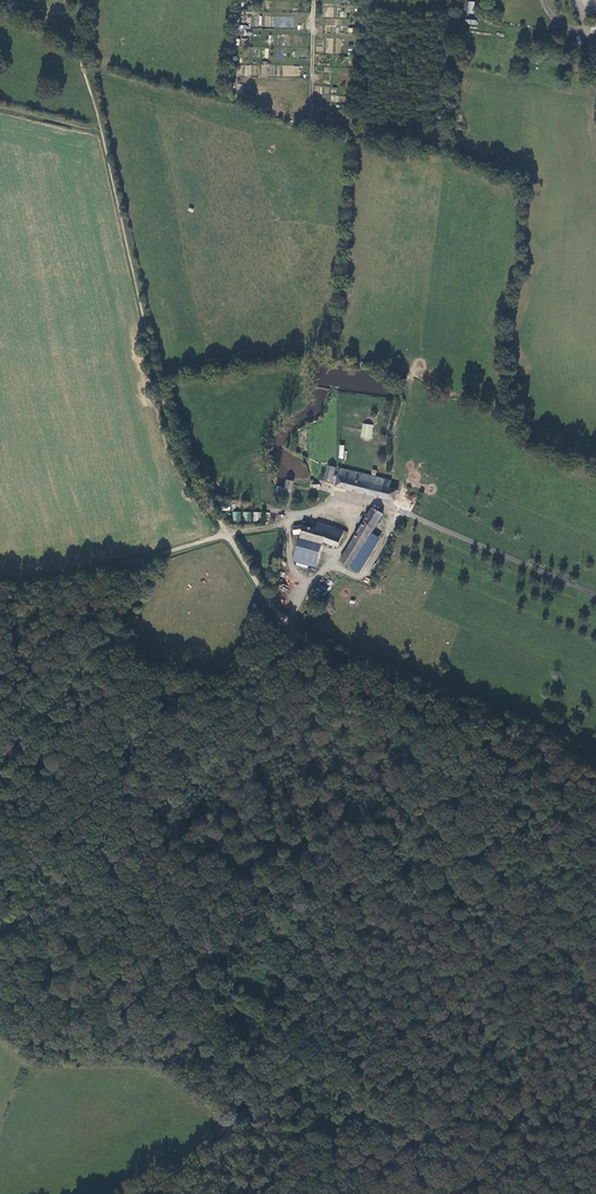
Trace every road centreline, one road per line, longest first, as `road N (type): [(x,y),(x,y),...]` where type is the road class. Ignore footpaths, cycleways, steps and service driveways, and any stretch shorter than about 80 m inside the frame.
road 1 (track): [(101,135),(176,441),(227,534)]
road 2 (unclassified): [(286,523),(347,500),(372,502),(595,594)]
road 3 (track): [(484,713),(306,640),(272,605),(227,534)]
road 4 (track): [(227,534),(163,554),(112,639),(49,712)]
road 5 (track): [(266,687),(214,720),(152,736),(102,733),(49,712)]
road 6 (track): [(461,759),(407,726),(266,687)]
road 7 (track): [(461,759),(526,804),(557,838),(570,874),(595,899)]
road 8 (track): [(0,580),(163,554)]
road 9 (track): [(313,0),(313,122)]

